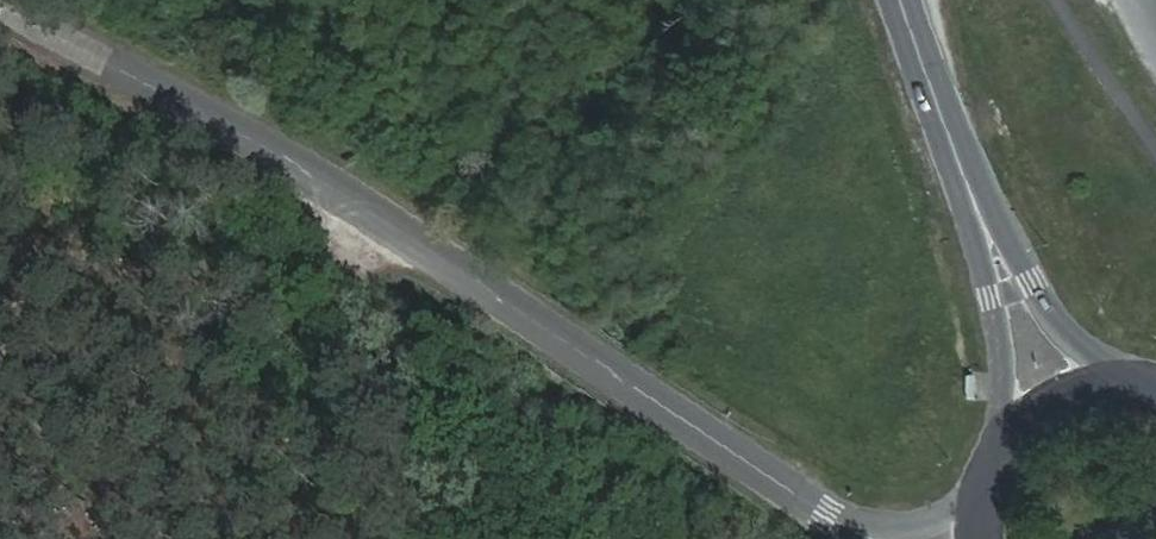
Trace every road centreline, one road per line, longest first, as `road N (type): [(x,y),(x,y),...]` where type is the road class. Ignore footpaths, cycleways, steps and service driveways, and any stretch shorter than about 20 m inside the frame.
road 1 (unclassified): [(0,4),(184,99),(843,527)]
road 2 (track): [(0,352),(38,264),(97,243),(221,219),(267,152)]
road 3 (primary): [(982,227),(901,0)]
road 4 (primary): [(982,227),(1002,341),(1001,460)]
road 5 (primary): [(1139,383),(1059,321),(982,227)]
road 6 (primary): [(1139,383),(1089,389),(1043,411),(1001,460)]
road 7 (unclassified): [(987,489),(935,520),(843,527)]

